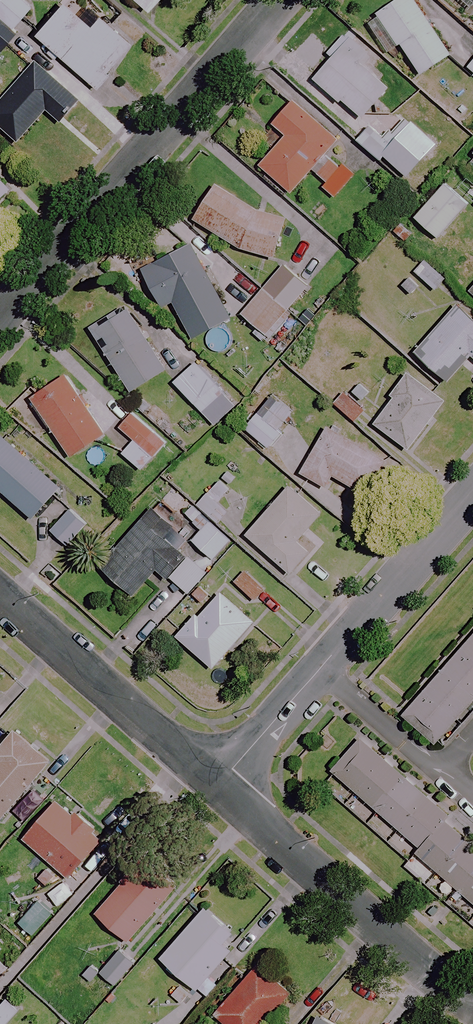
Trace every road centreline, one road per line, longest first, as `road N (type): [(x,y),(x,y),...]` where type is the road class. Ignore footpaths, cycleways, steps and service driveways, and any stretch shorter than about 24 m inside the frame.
road 1 (residential): [(0,315),(284,0)]
road 2 (residential): [(219,781),(472,494)]
road 3 (residential): [(472,1001),(219,781)]
road 4 (residential): [(219,781),(0,595)]

